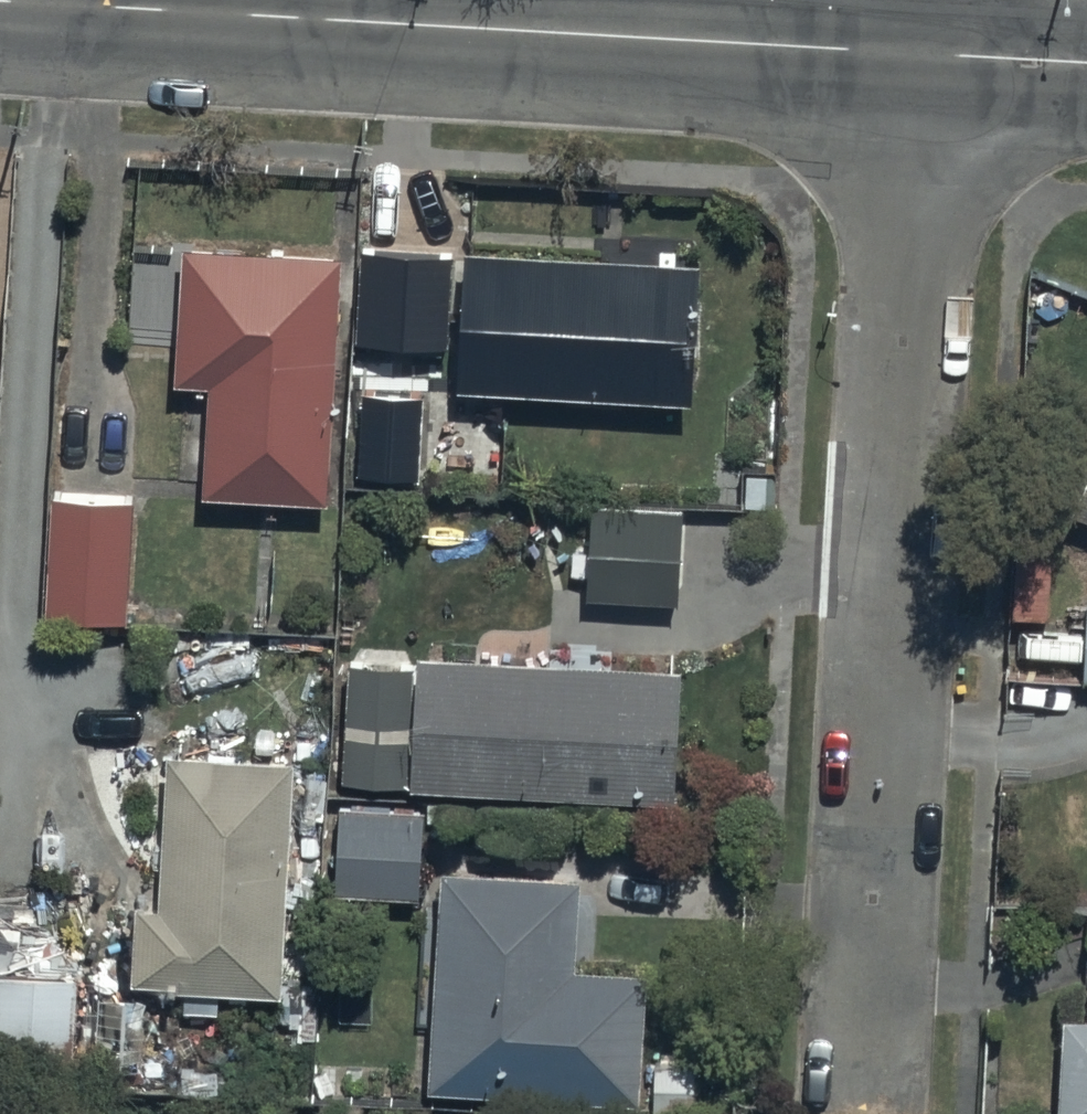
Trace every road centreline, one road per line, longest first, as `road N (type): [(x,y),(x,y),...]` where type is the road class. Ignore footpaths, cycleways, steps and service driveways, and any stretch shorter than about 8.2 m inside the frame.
road 1 (residential): [(893,52),(900,191),(910,226),(874,1078)]
road 2 (tertiary): [(893,52),(0,2)]
road 3 (tertiary): [(1086,63),(893,52)]

